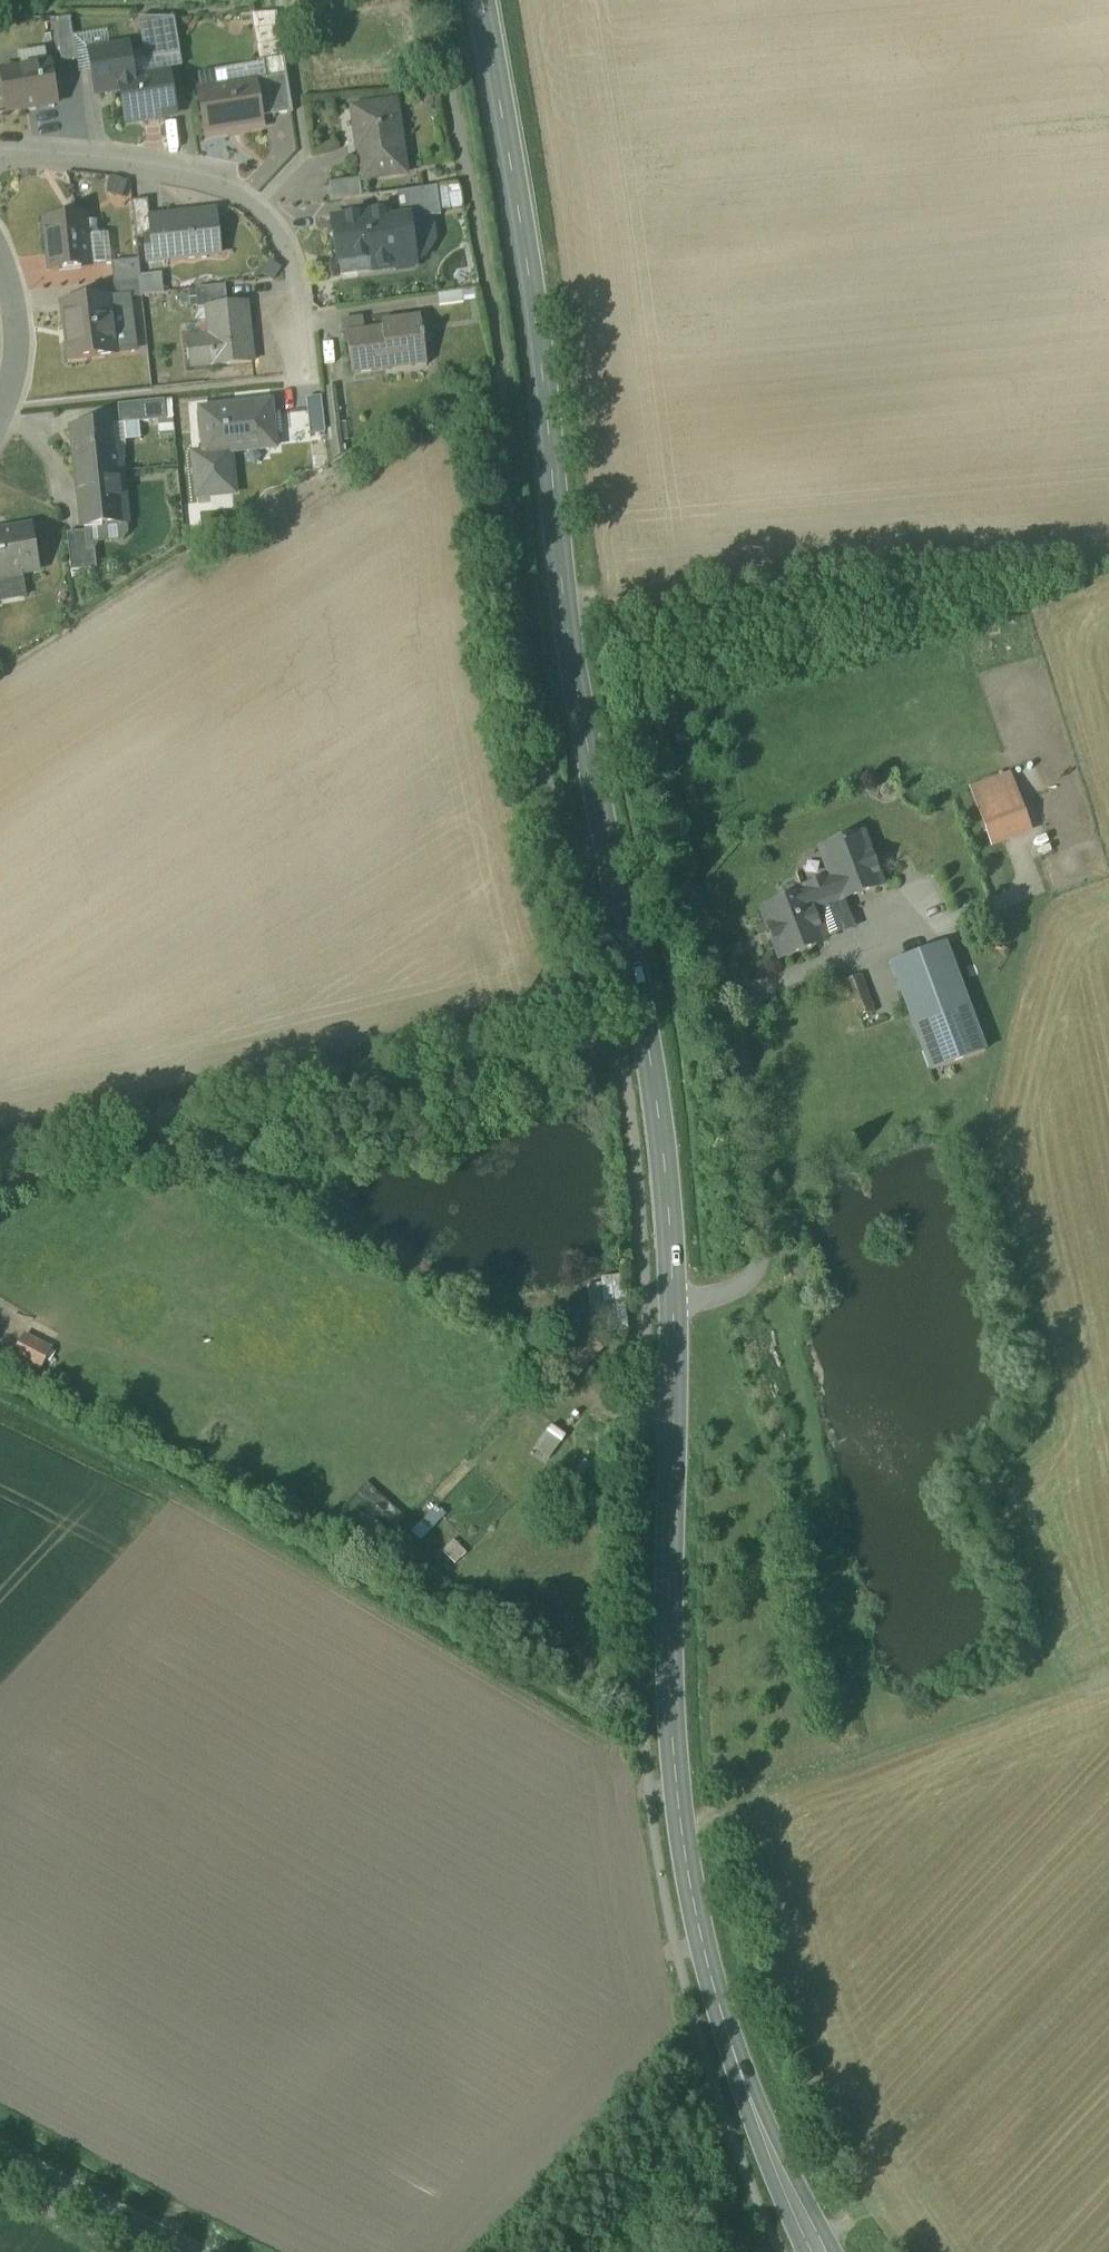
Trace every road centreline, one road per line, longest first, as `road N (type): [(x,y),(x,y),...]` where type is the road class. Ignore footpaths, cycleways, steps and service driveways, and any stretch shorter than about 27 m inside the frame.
road 1 (tertiary): [(482,0),(543,369),(569,641),(659,1142),(675,1307),(670,1714),(679,1822),(710,1983),(741,2080),(779,2176),(820,2251)]
road 2 (residential): [(310,381),(297,260),(262,208),(215,186),(99,161),(43,157),(0,165)]
road 3 (tertiary): [(0,2160),(173,2251)]
road 4 (residential): [(0,426),(18,356),(15,293),(0,262)]

